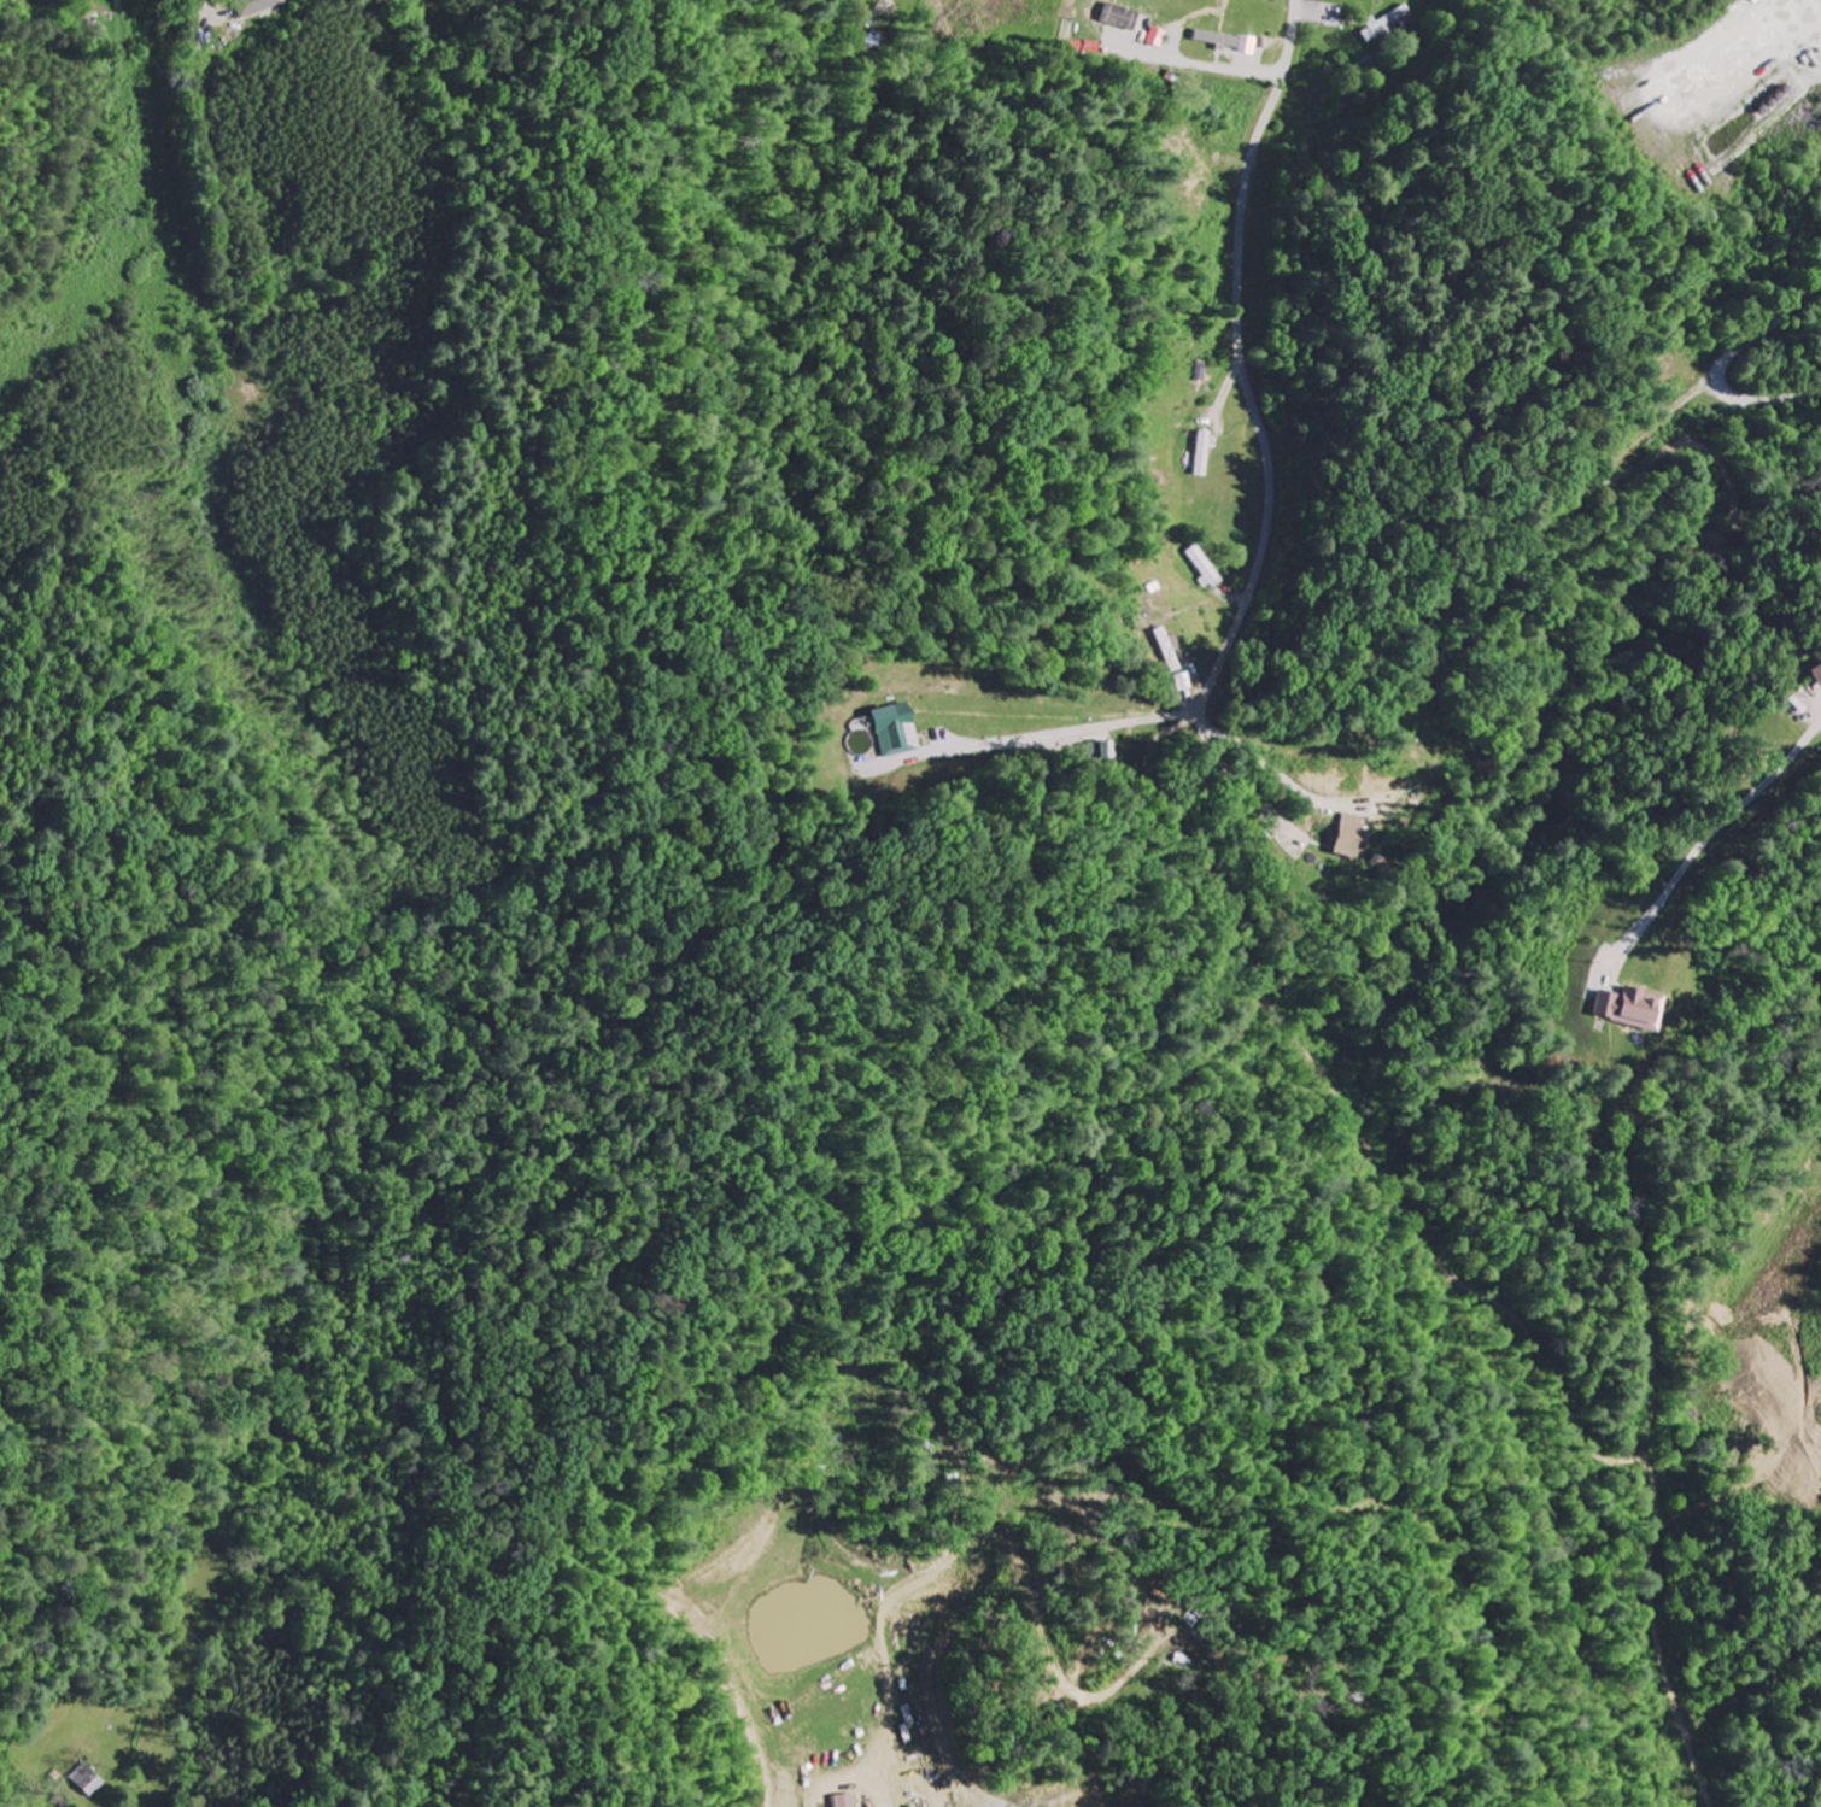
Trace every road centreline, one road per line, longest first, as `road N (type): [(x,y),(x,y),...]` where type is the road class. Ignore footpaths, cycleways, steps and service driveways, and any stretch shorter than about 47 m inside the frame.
road 1 (residential): [(1295,0),(1282,82),(1248,180),(1239,312),(1271,462),(1270,509),(1259,573),(1200,708),(1213,727),(1236,738),(1318,744),(1380,717),(1465,634),(1548,524),(1668,413),(1718,380)]
road 2 (residential): [(1236,738),(1006,980),(917,1032)]
road 3 (residential): [(176,0),(162,57),(194,346)]

